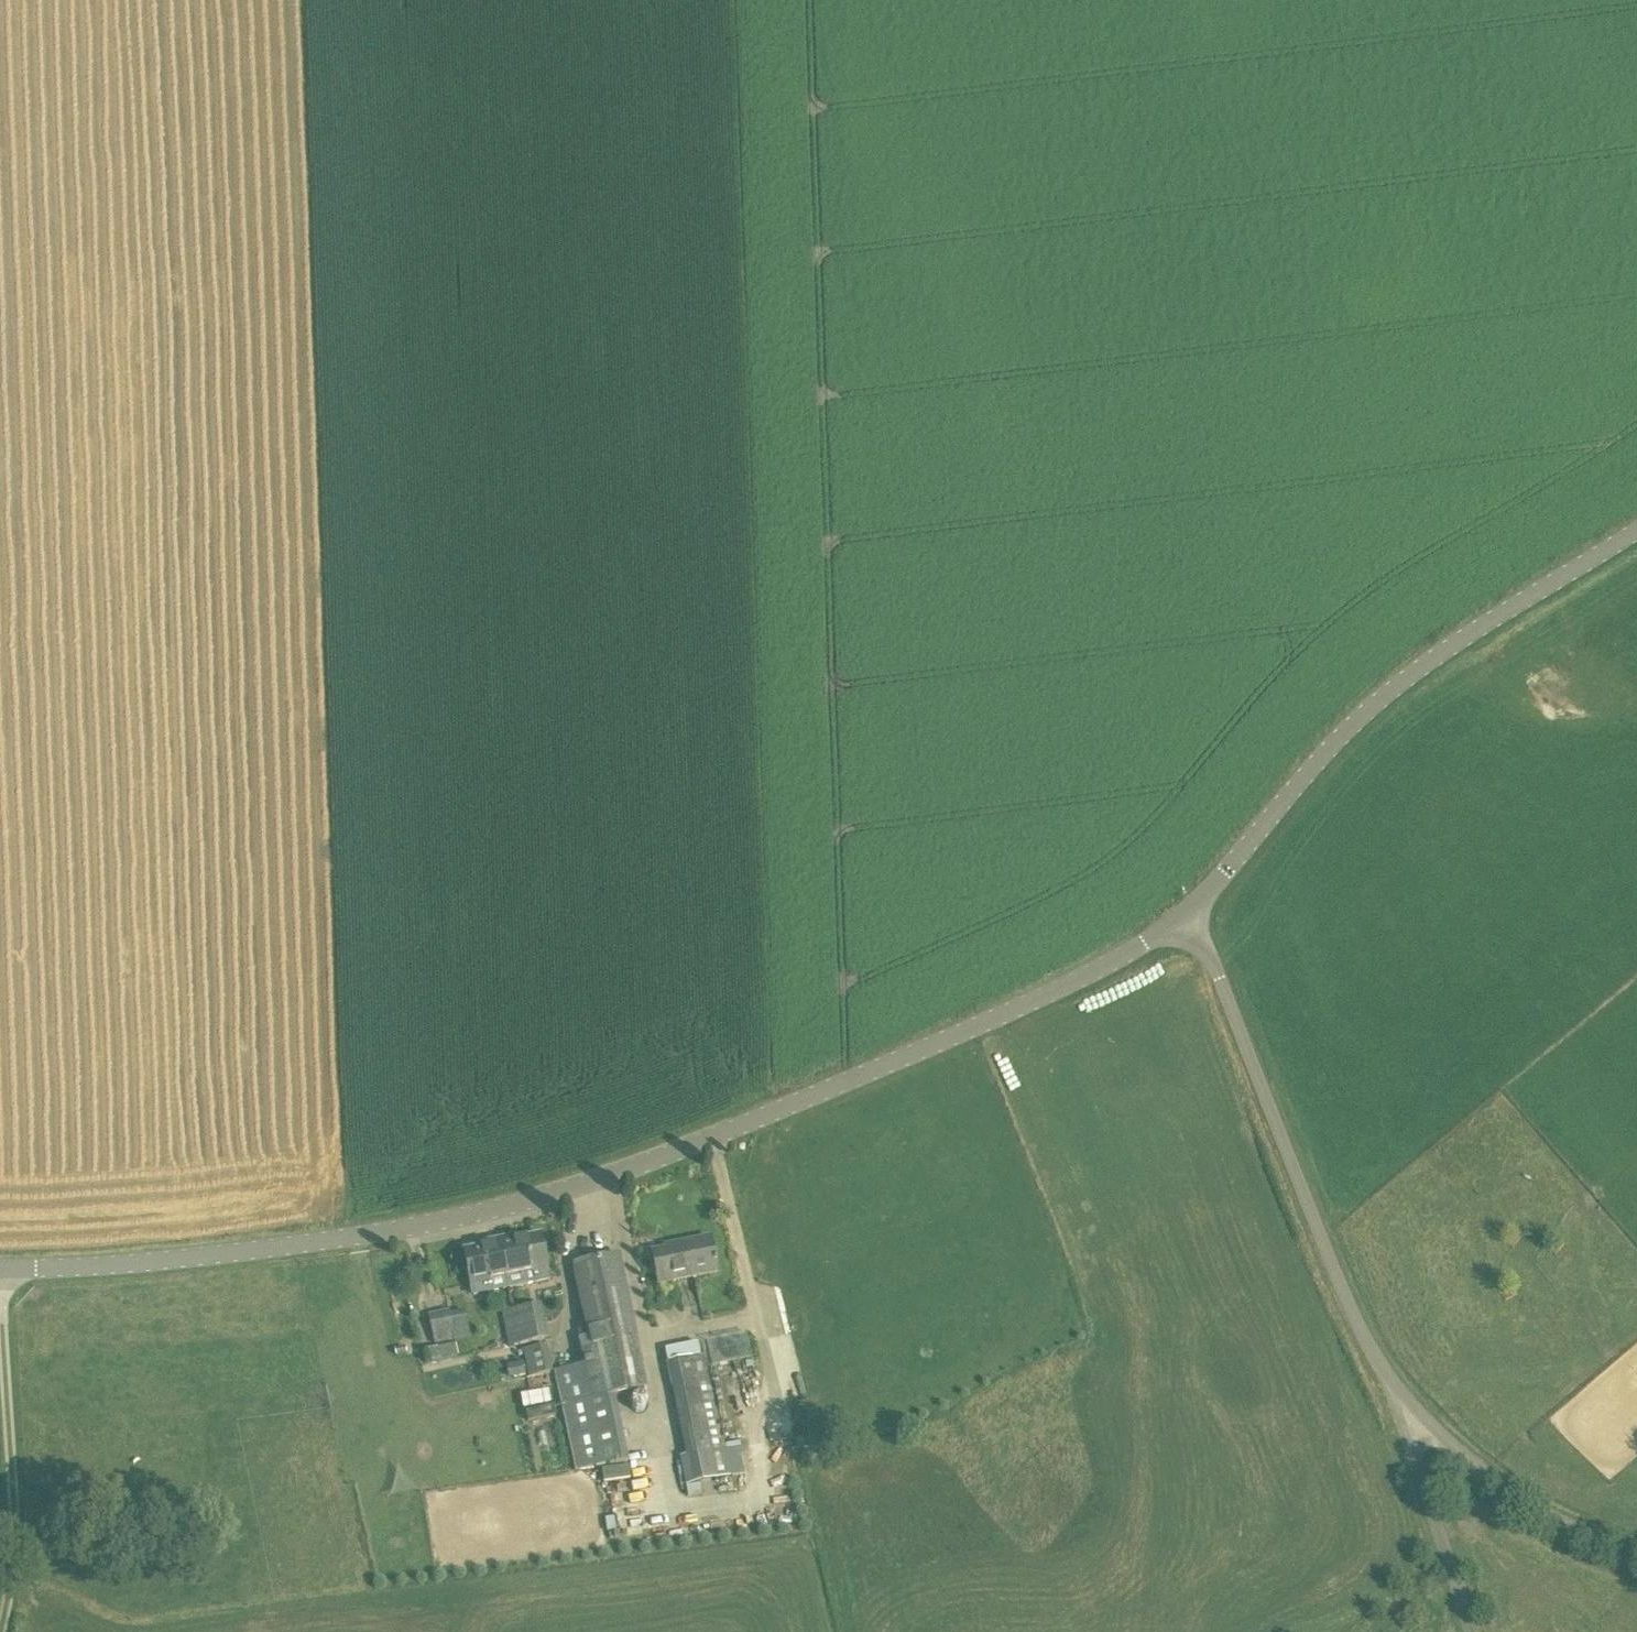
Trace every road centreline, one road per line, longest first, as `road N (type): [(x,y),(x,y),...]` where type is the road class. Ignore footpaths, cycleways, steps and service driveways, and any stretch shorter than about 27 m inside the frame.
road 1 (unclassified): [(0,1270),(110,1267),(364,1238),(530,1202),(761,1119),(1053,992),(1192,914)]
road 2 (unclassified): [(1636,1562),(1494,1497),(1455,1468),(1403,1405),(1331,1264),(1192,914)]
road 3 (unclassified): [(1192,914),(1308,768),(1366,709),(1636,531)]
road 4 (track): [(0,1306),(14,1549),(0,1629)]

